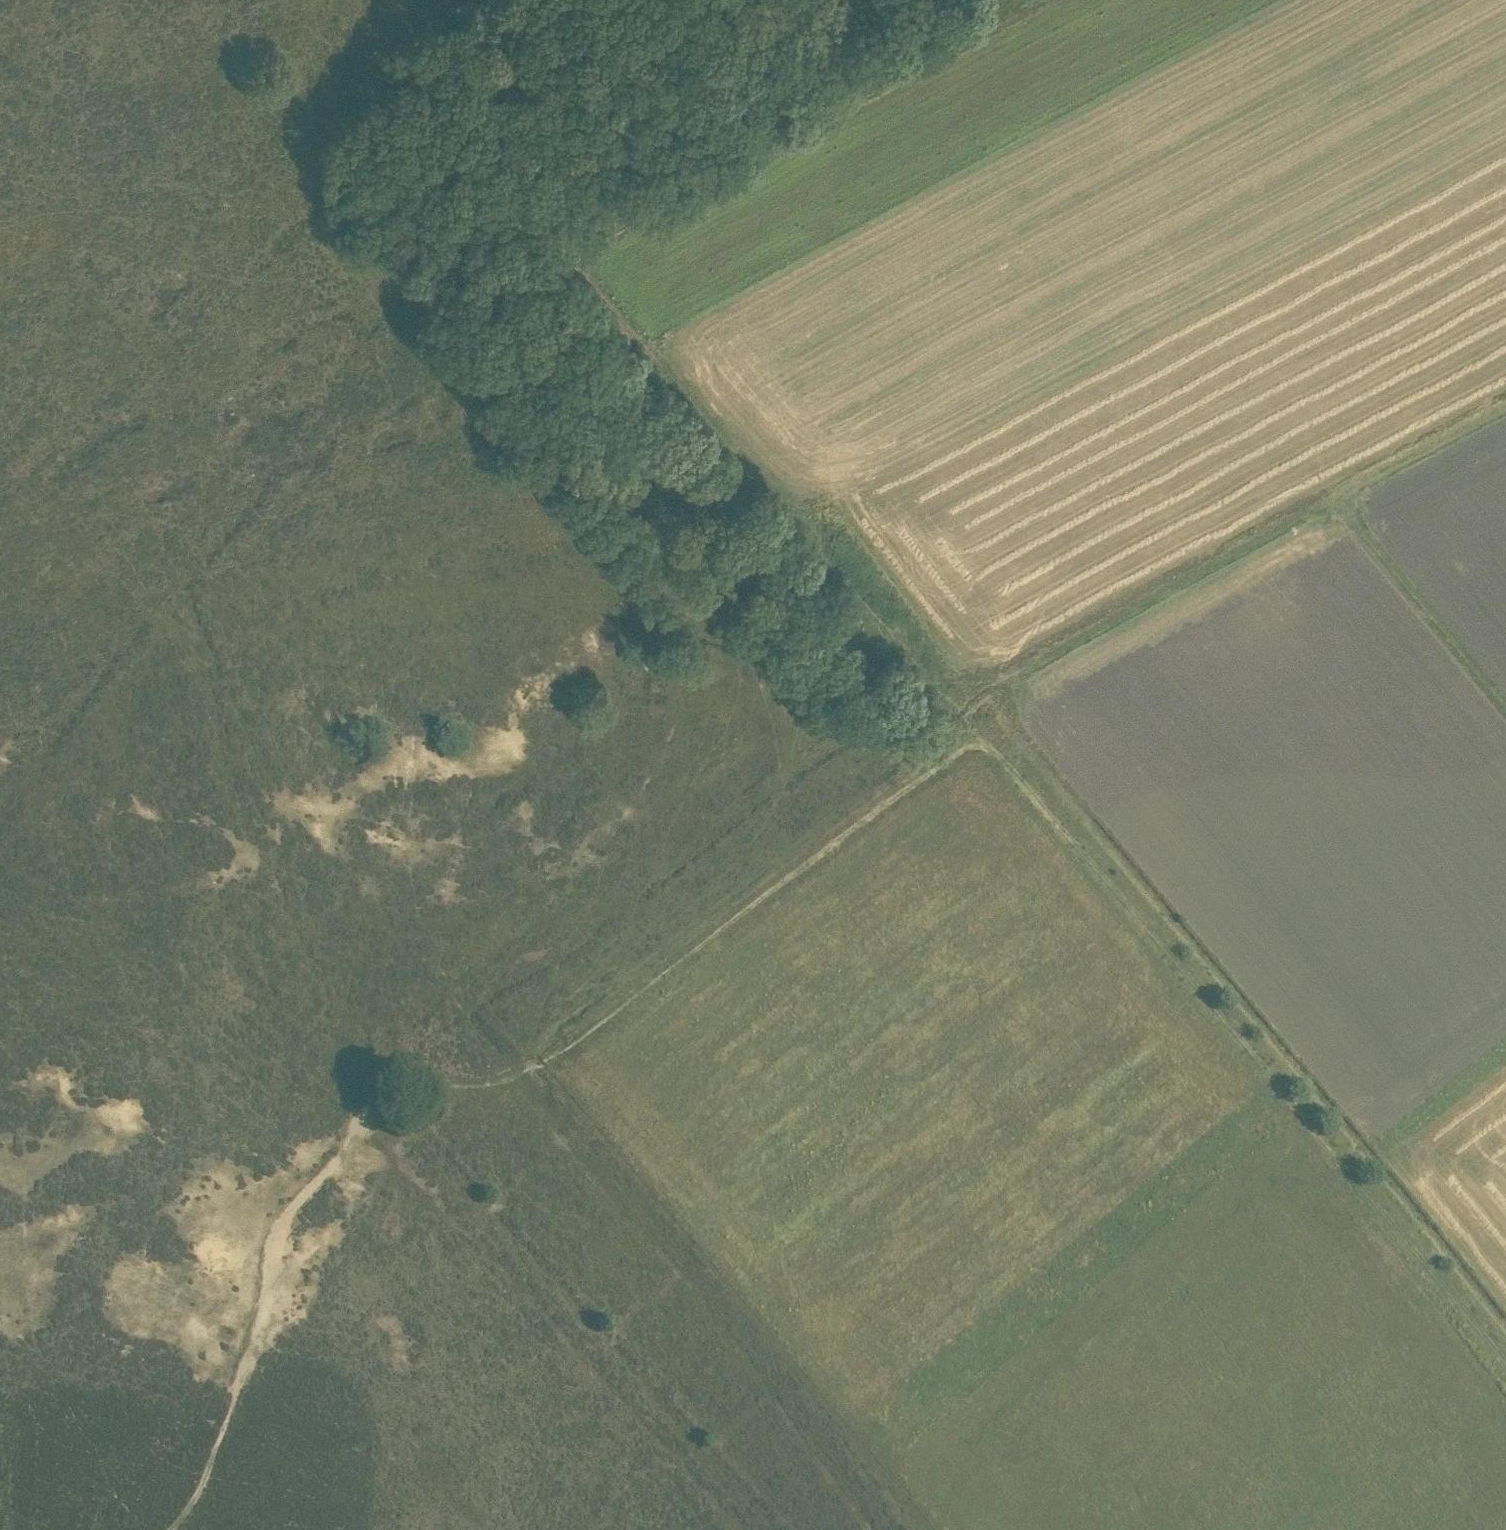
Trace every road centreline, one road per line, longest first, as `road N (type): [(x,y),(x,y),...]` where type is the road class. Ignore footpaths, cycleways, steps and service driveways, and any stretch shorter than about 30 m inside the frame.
road 1 (track): [(978,745),(958,752),(543,1061),(497,1083),(393,1085),(365,1106),(335,1164),(276,1239),(267,1304),(202,1486),(169,1529)]
road 2 (track): [(1505,1367),(1002,757),(978,745)]
road 3 (track): [(1505,708),(1336,497),(963,698),(958,706),(967,719)]
road 4 (track): [(1336,497),(1505,408)]

